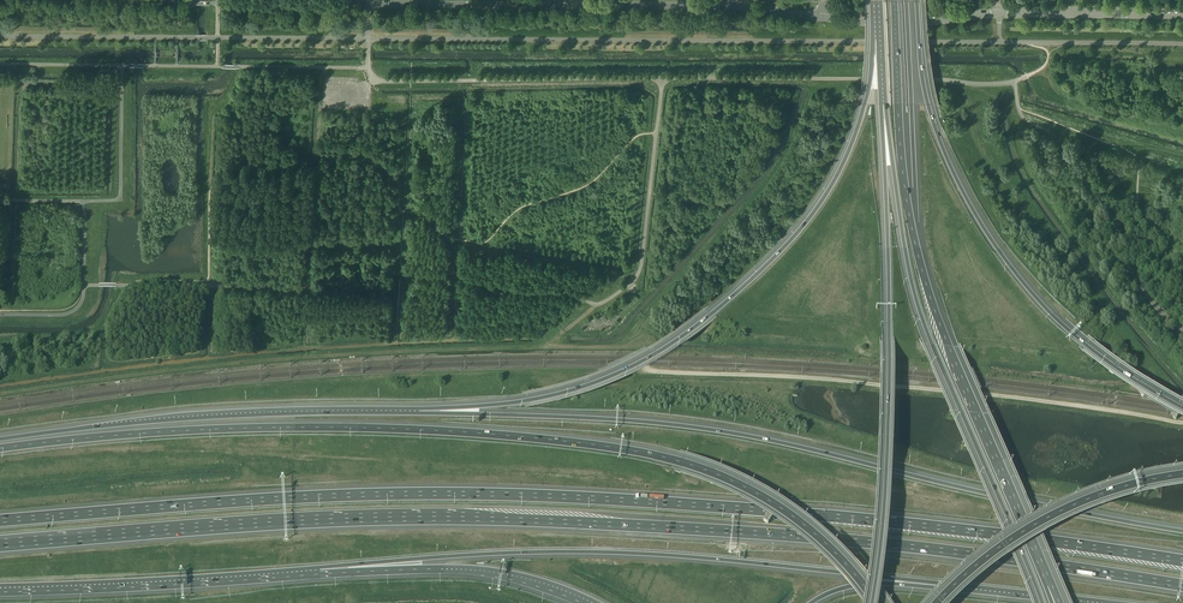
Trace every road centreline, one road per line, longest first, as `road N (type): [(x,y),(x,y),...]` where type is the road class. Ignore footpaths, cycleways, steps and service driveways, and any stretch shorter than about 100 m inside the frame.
road 1 (motorway): [(0,543),(424,517),(860,542),(1182,586)]
road 2 (motorway): [(1182,560),(820,516),(518,495),(292,498),(0,517)]
road 3 (motorway): [(878,602),(829,547),(777,507),(707,472),(631,452),(309,426),(176,429),(0,448)]
road 4 (motorway): [(1182,531),(713,431),(418,411)]
road 5 (motorway): [(877,41),(860,118),(830,187),(789,241),(709,316),(610,377),(528,400),(418,411)]
road 6 (motorway): [(319,571),(573,551),(957,585)]
road 7 (motorway): [(879,75),(918,309),(1041,602)]
road 8 (motorway): [(879,75),(890,344),(872,602)]
road 9 (track): [(1174,422),(824,379),(651,371)]
road 10 (motorway): [(1182,412),(1087,348),(984,228),(931,115),(917,0)]
road 11 (unclassified): [(368,3),(733,6),(823,18)]
road 12 (motorway): [(418,411),(233,414),(0,439)]
road 13 (motorway): [(1046,580),(964,390),(915,248)]
road 14 (motorway): [(0,589),(319,571)]
road 15 (motorway): [(319,571),(477,571),(591,602)]
road 16 (motorway): [(1182,482),(1117,497),(1048,526),(944,602)]
road 17 (motorway): [(915,248),(893,0)]
road 18 (motorway): [(915,248),(906,0)]
road 19 (unclassified): [(151,0),(368,3)]
road 20 (tertiary): [(999,13),(1182,14)]
road 21 (tertiary): [(823,18),(905,22),(999,13)]
road 22 (motorway): [(957,585),(1119,602)]
road 23 (motorway): [(813,602),(859,584),(957,585)]

